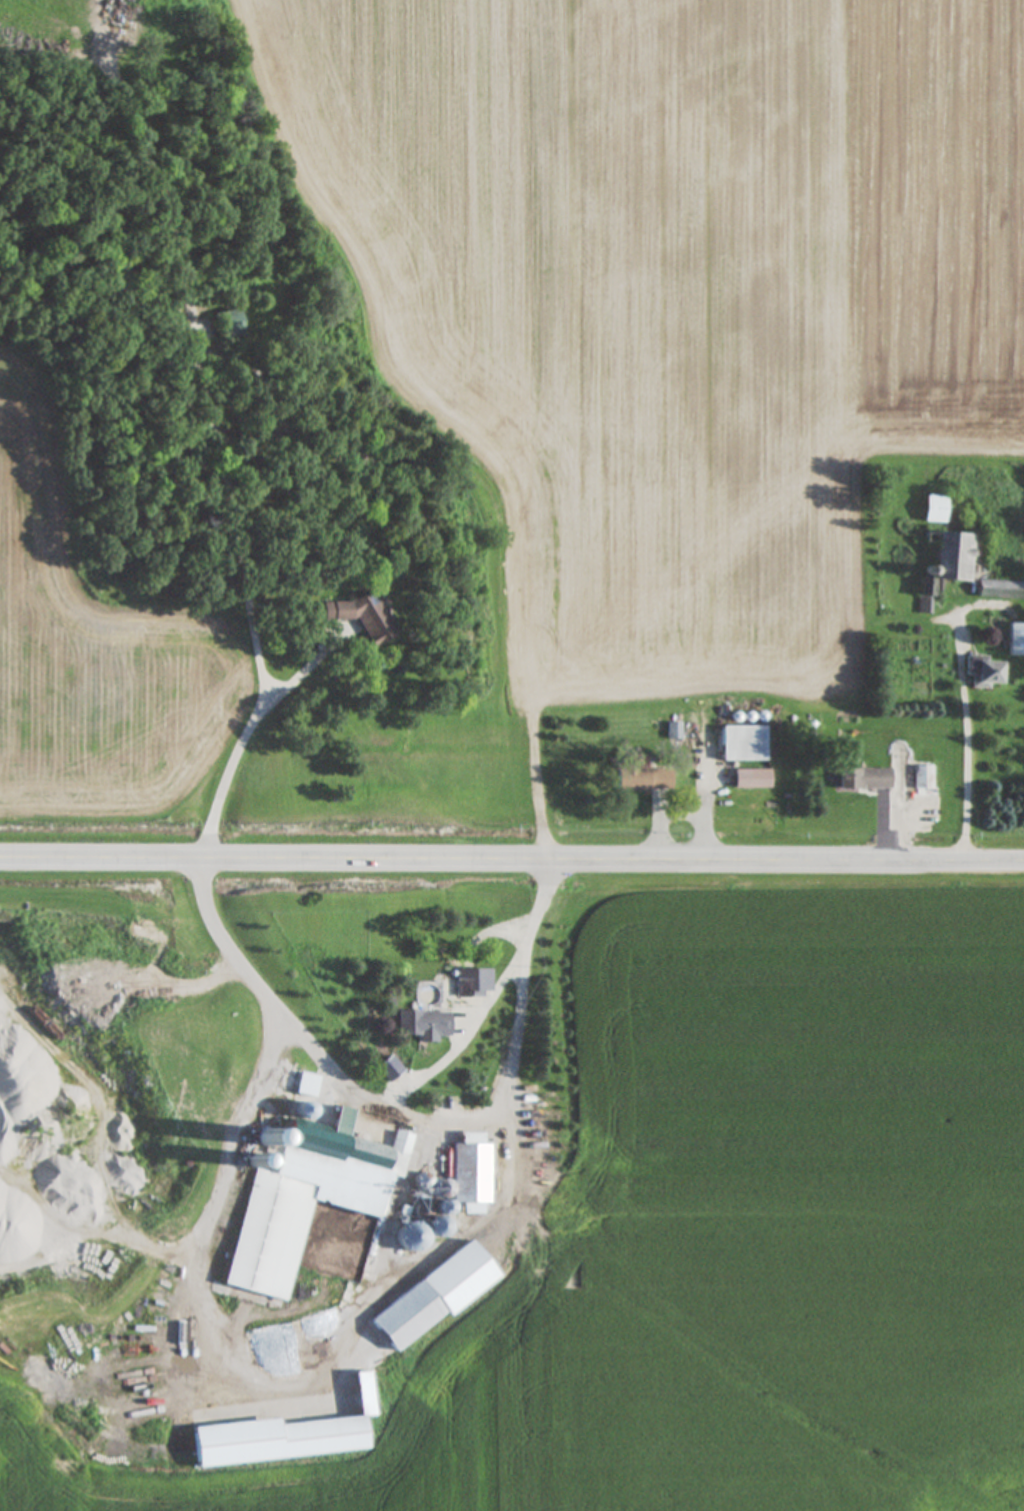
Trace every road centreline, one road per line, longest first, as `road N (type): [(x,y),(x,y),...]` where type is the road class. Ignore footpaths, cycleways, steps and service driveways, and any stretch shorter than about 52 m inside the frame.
road 1 (secondary): [(1023,873),(0,869)]

